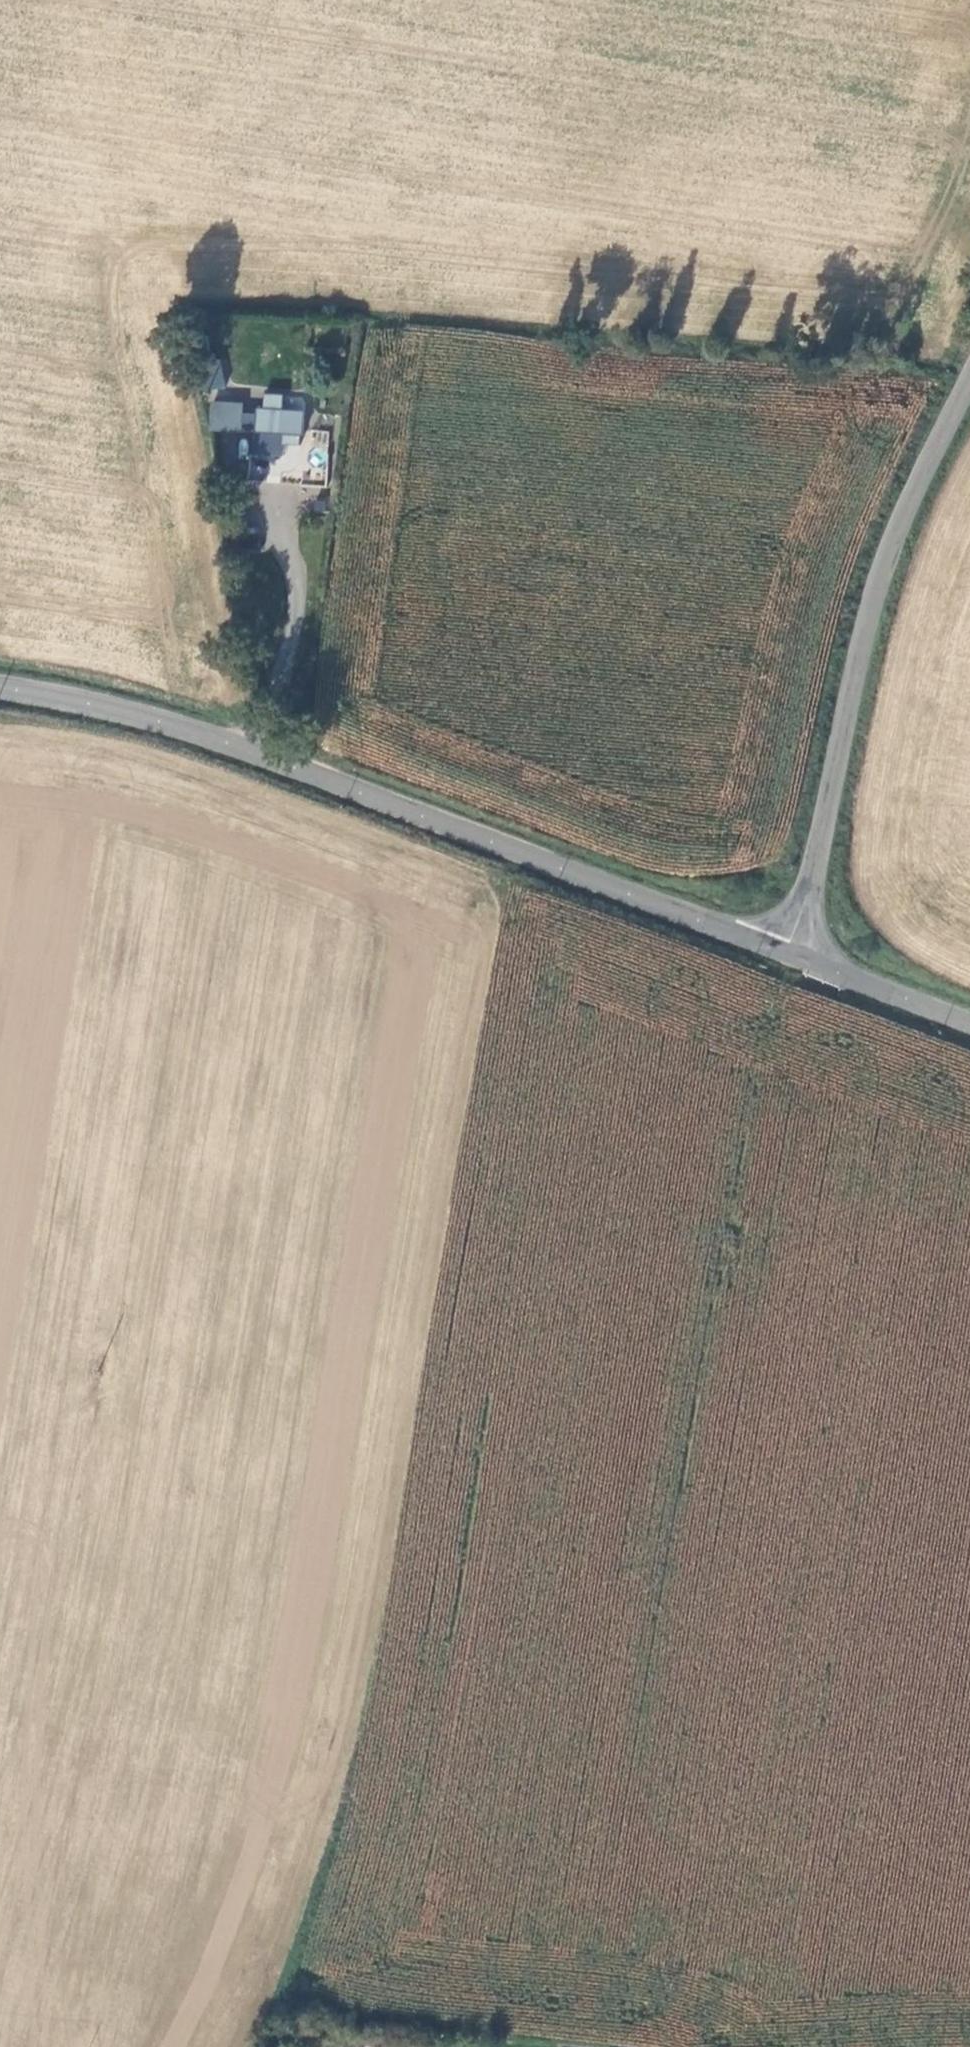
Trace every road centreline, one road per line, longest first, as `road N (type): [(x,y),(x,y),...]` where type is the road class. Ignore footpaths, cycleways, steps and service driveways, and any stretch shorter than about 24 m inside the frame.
road 1 (tertiary): [(0,688),(227,743),(787,954)]
road 2 (unclassified): [(969,378),(888,554),(787,954)]
road 3 (tertiary): [(787,954),(969,1023)]

